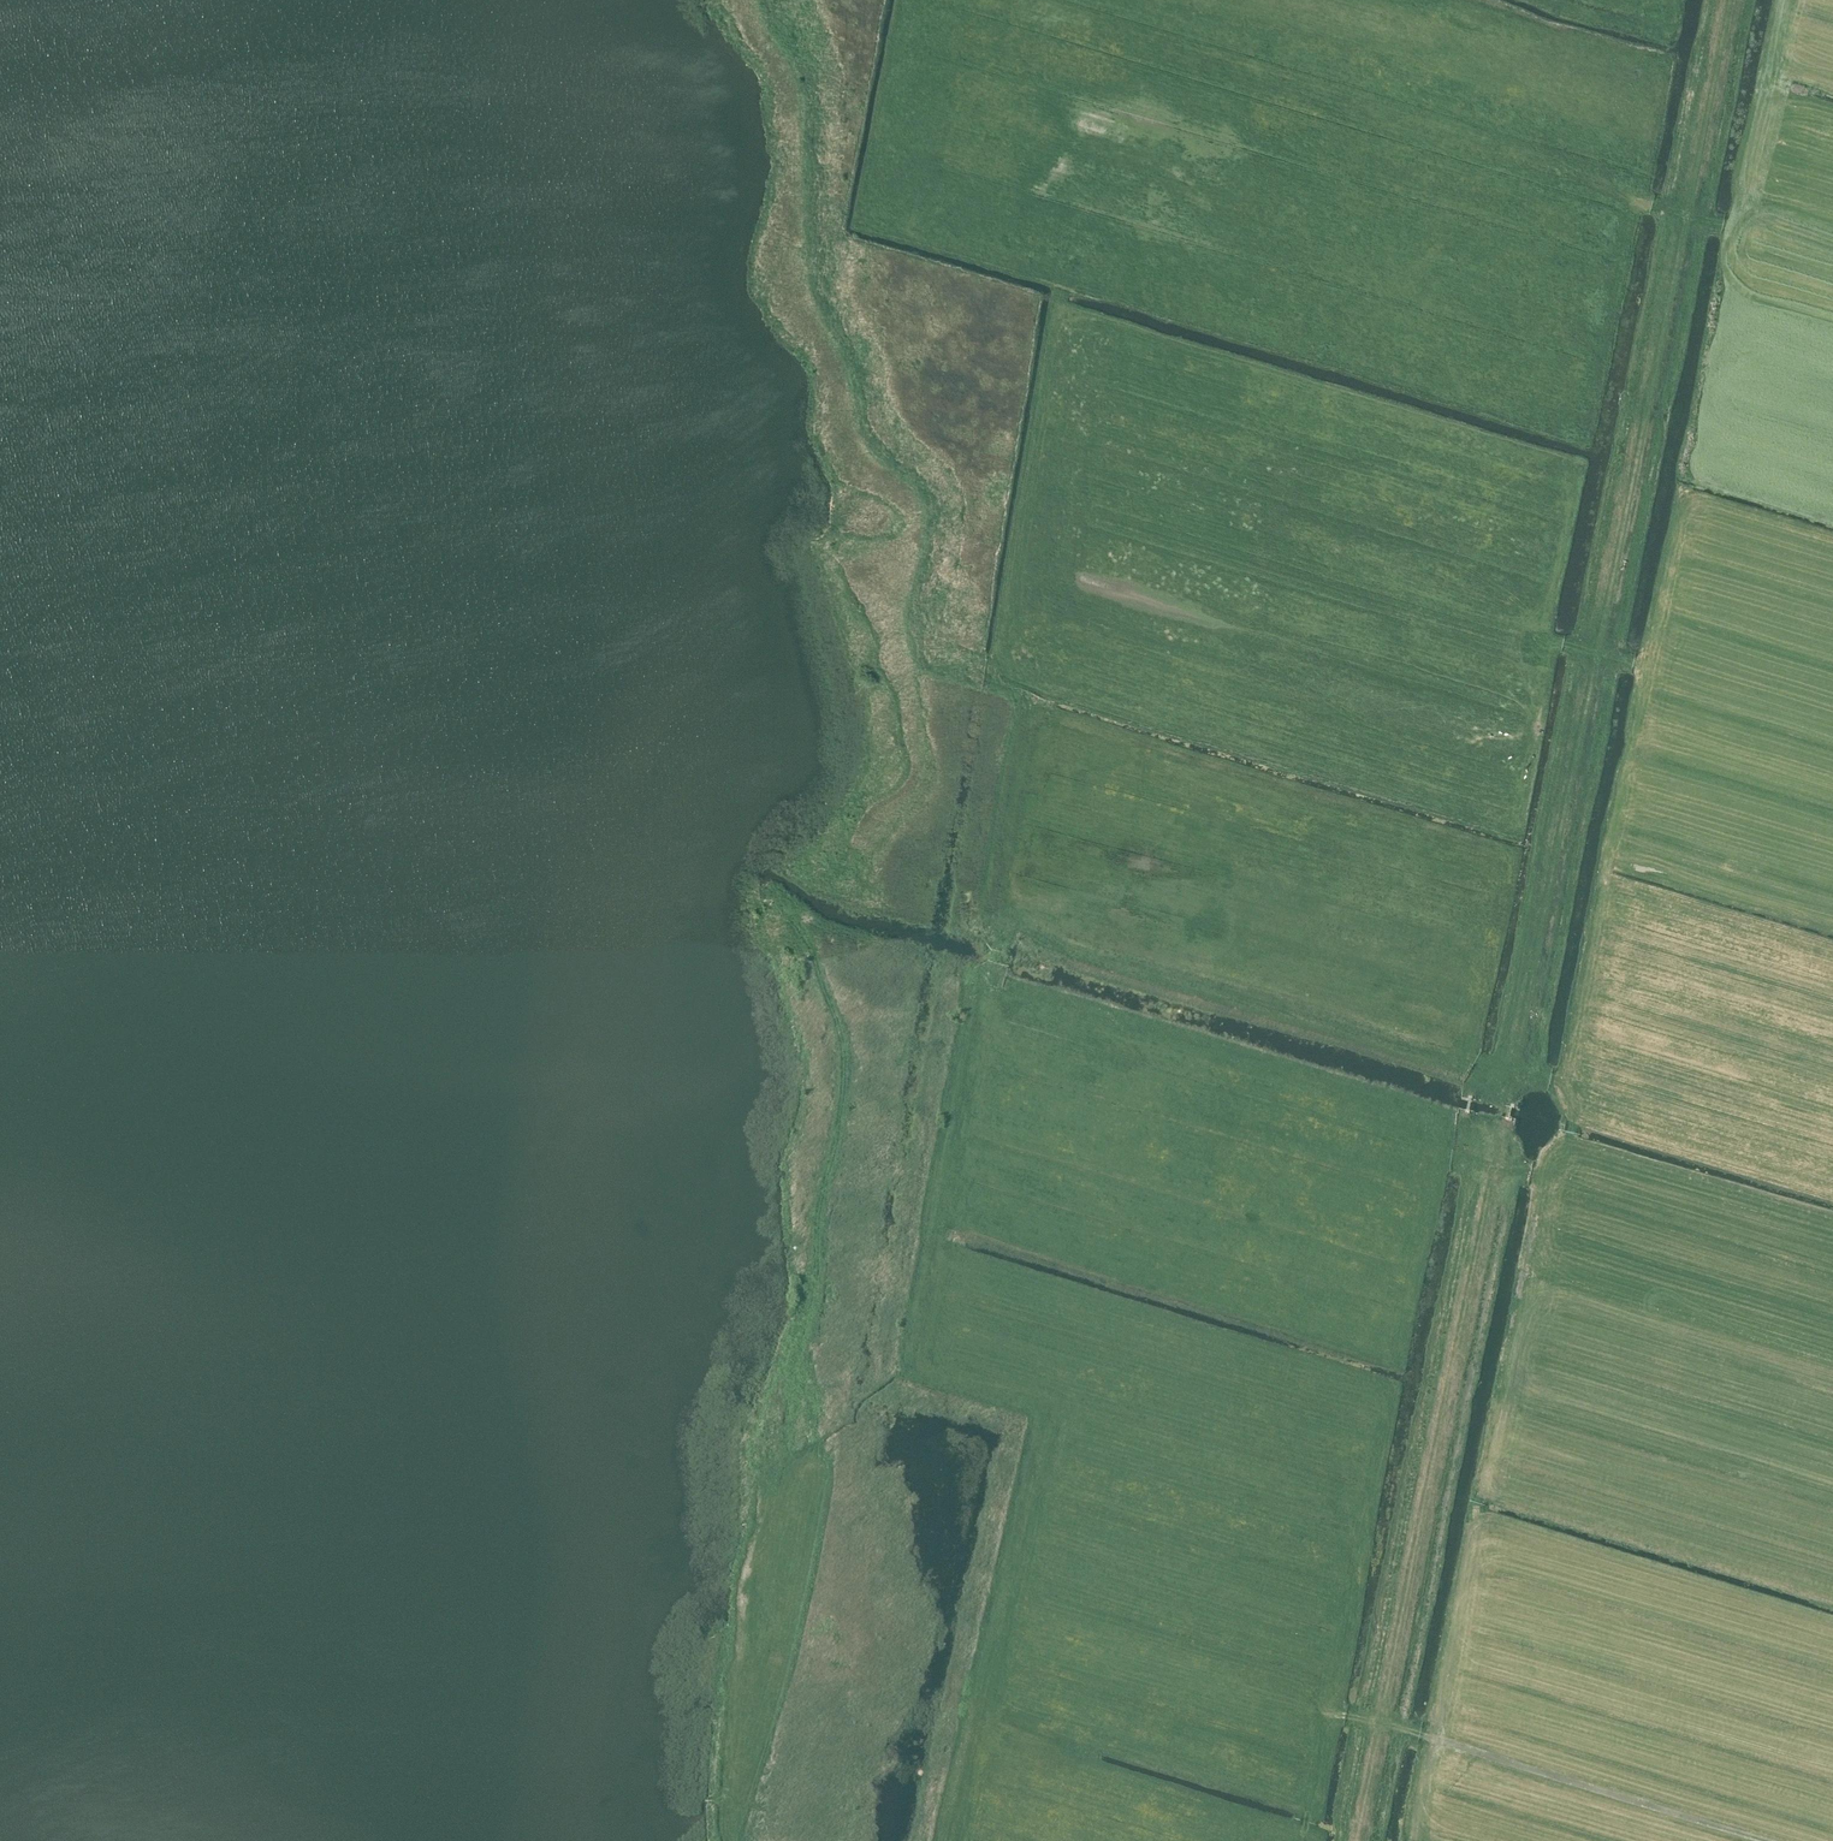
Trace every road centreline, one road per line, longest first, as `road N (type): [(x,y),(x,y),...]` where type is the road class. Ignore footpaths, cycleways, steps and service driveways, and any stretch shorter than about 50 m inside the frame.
road 1 (track): [(1832,1377),(1575,1294),(1547,1261),(1544,1181),(1498,1167),(1347,1840)]

